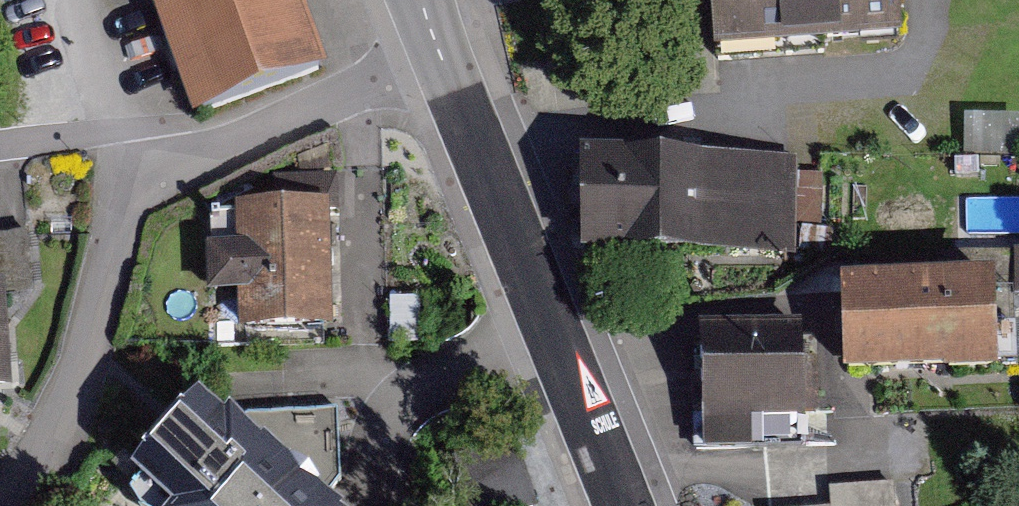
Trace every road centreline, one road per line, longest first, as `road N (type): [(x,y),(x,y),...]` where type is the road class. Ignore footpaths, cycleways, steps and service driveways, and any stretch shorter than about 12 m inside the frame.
road 1 (residential): [(624,505),(441,59)]
road 2 (residential): [(0,501),(79,367),(143,178)]
road 3 (residential): [(441,59),(143,178)]
road 4 (residential): [(143,178),(119,130),(0,145)]

